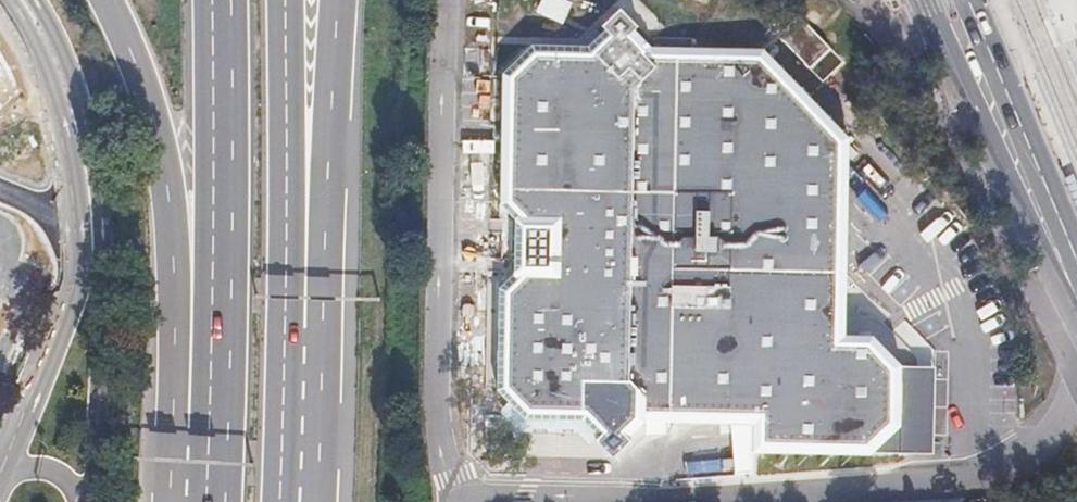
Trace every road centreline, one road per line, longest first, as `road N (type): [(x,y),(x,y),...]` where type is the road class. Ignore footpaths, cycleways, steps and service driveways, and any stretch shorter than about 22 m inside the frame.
road 1 (trunk): [(101,0),(160,142),(177,365),(206,443)]
road 2 (trunk): [(222,0),(218,357),(206,443)]
road 3 (trunk): [(304,330),(324,231),(337,0)]
road 4 (trunk): [(304,330),(287,227),(285,0)]
road 5 (secondary): [(946,0),(1076,285)]
road 6 (trunk): [(299,501),(304,330)]

